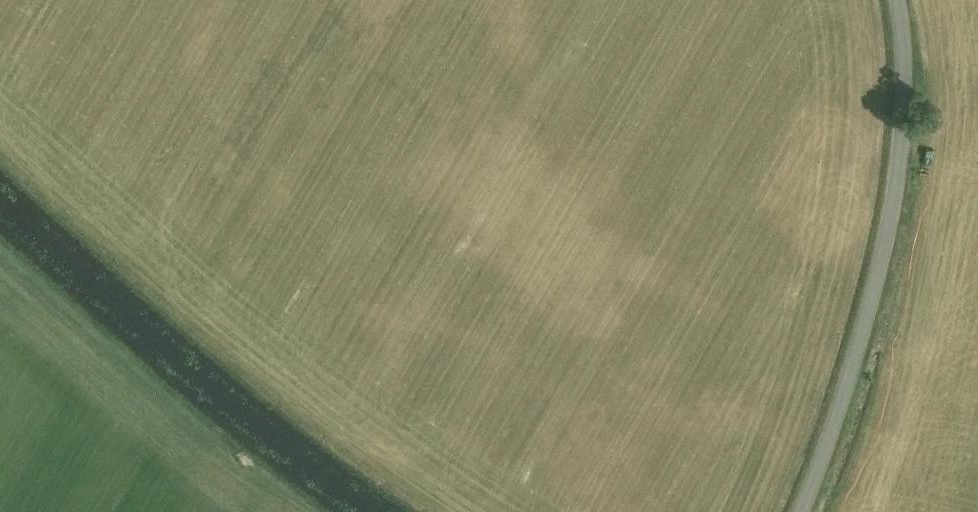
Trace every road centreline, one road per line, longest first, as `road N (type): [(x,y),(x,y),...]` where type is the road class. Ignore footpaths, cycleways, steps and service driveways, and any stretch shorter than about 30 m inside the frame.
road 1 (unclassified): [(798,511),(844,394),(889,229),(900,144),(898,0)]

